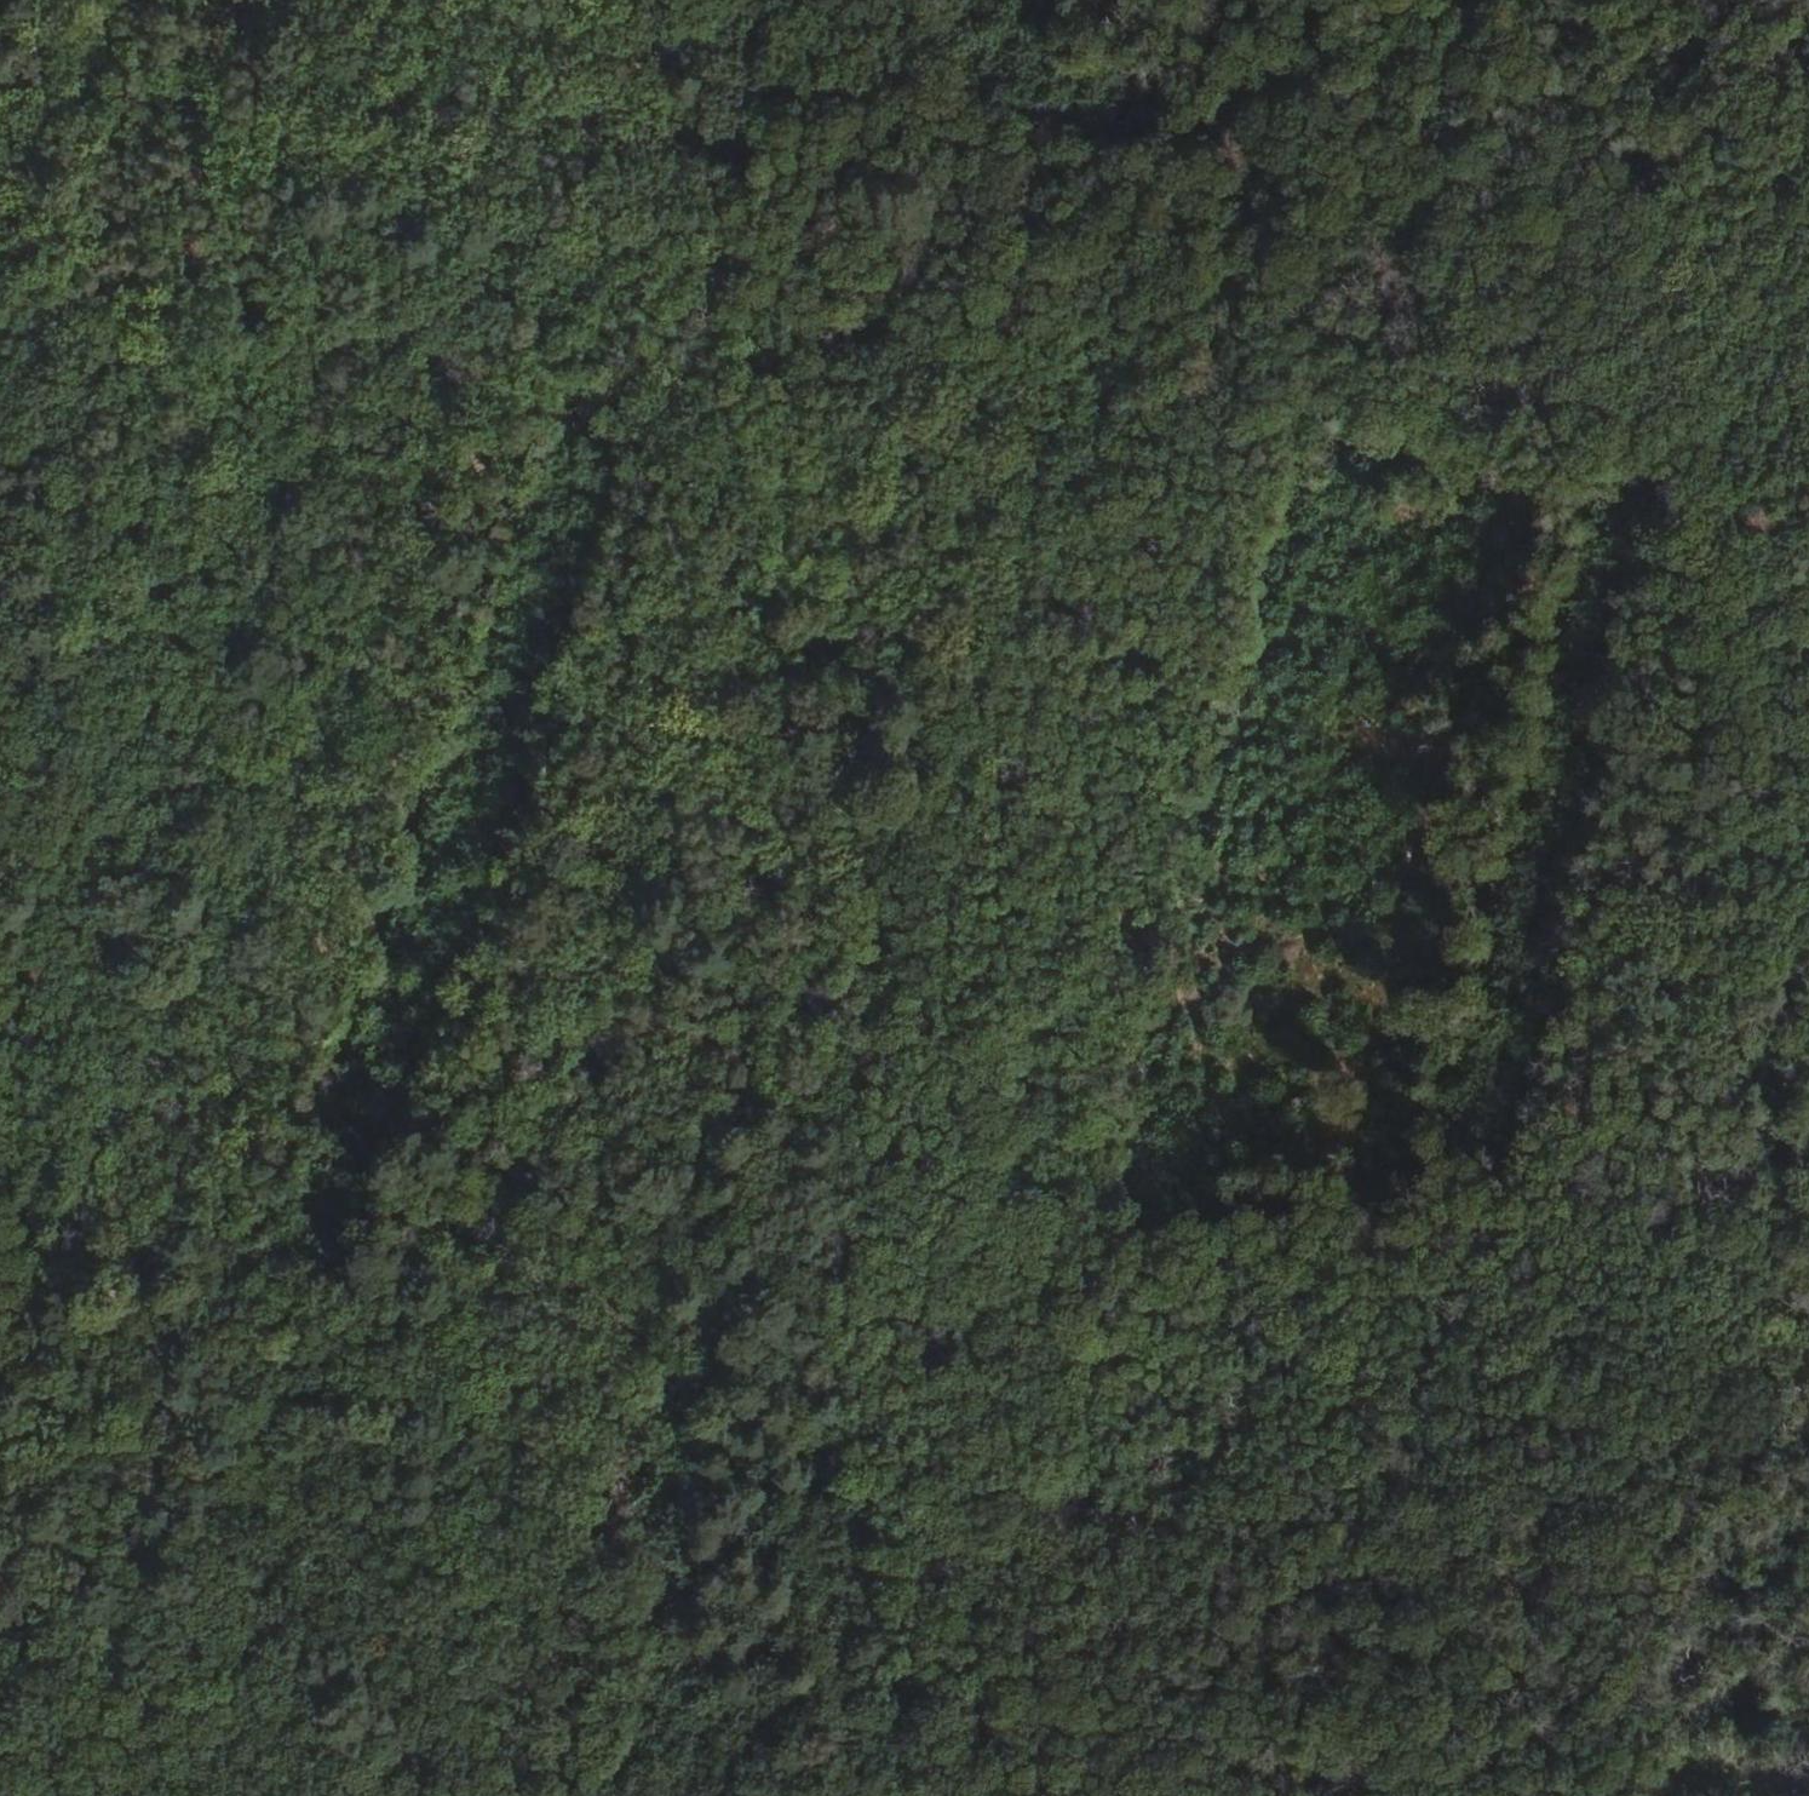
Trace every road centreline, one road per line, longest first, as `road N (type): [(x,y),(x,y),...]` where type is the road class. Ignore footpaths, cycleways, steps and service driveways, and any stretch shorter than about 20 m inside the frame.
road 1 (track): [(731,442),(896,1795)]
road 2 (track): [(0,239),(731,442)]
road 3 (track): [(639,0),(644,102),(674,324),(731,442)]

